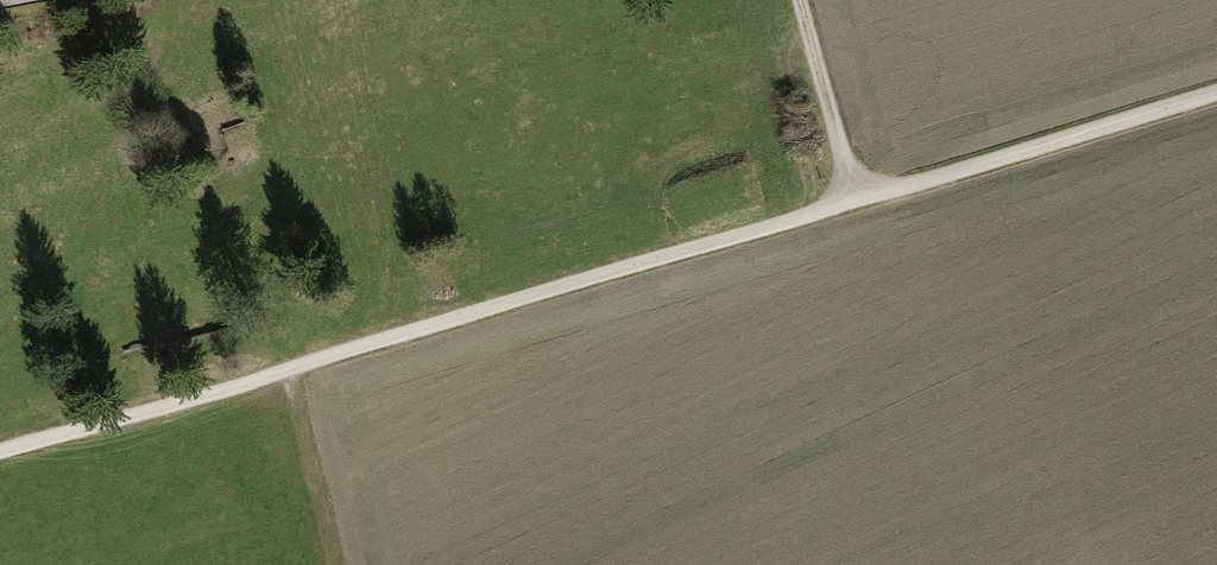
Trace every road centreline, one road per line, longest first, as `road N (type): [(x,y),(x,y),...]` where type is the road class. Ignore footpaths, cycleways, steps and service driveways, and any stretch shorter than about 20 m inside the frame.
road 1 (track): [(1216,96),(0,458)]
road 2 (track): [(799,0),(851,204)]
road 3 (track): [(288,376),(334,564)]

